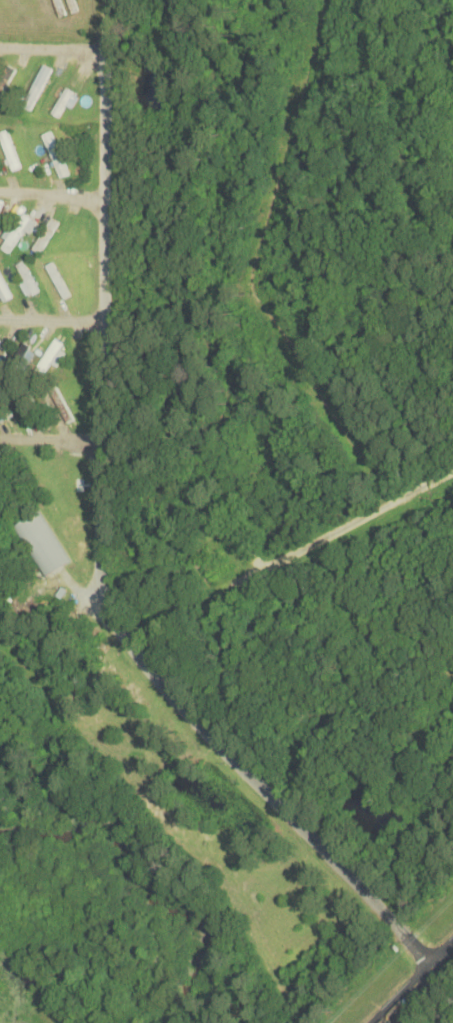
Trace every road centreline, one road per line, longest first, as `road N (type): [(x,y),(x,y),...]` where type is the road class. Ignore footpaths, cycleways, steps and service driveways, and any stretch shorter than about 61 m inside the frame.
road 1 (residential): [(432,963),(146,665),(103,602),(103,49)]
road 2 (residential): [(220,590),(452,472)]

